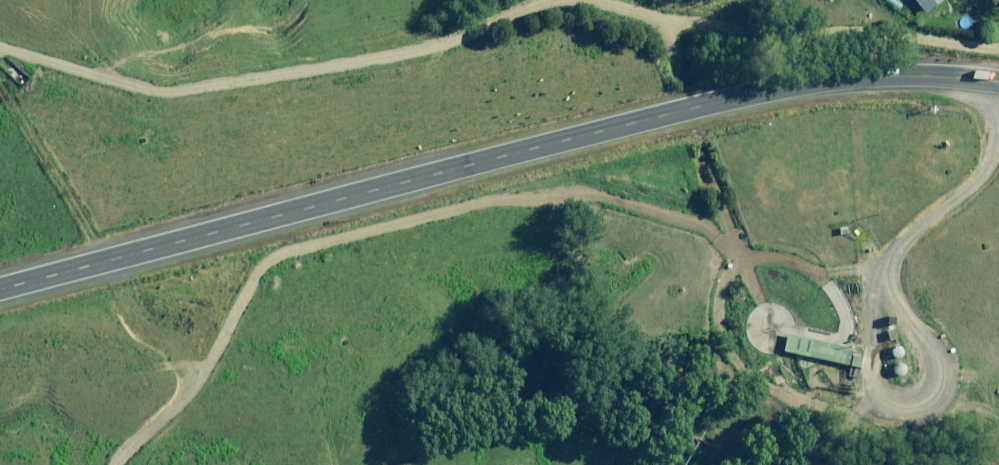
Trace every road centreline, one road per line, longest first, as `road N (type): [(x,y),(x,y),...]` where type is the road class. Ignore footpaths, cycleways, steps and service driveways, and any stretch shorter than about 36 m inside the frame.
road 1 (primary): [(0,290),(768,87),(832,77),(998,83)]
road 2 (track): [(886,274),(747,243),(644,198),(586,191),(539,190),(396,222),(285,250),(202,374),(128,464)]
road 3 (track): [(0,45),(160,88),(336,64),(586,0)]
road 4 (track): [(0,67),(128,294),(218,341)]
road 5 (track): [(673,11),(806,35),(998,39)]
road 6 (track): [(623,0),(673,11),(747,243)]

